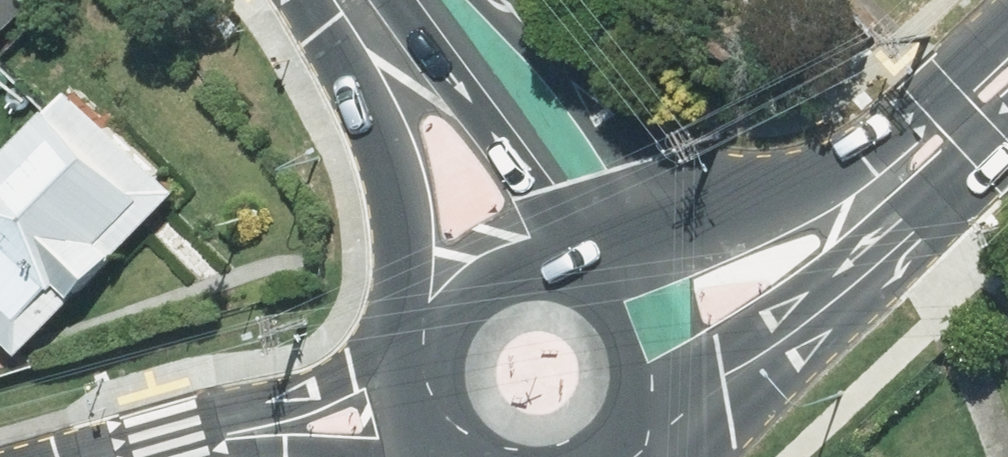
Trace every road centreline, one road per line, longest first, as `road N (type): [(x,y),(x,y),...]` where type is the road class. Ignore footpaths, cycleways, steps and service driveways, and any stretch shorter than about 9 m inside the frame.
road 1 (secondary): [(893,196),(821,270),(712,348),(630,391)]
road 2 (primary): [(463,280),(331,0)]
road 3 (secondary): [(602,288),(893,196)]
road 4 (primary): [(434,0),(470,56),(548,260)]
road 5 (residential): [(151,456),(425,384)]
road 6 (secondary): [(893,196),(1007,91)]

